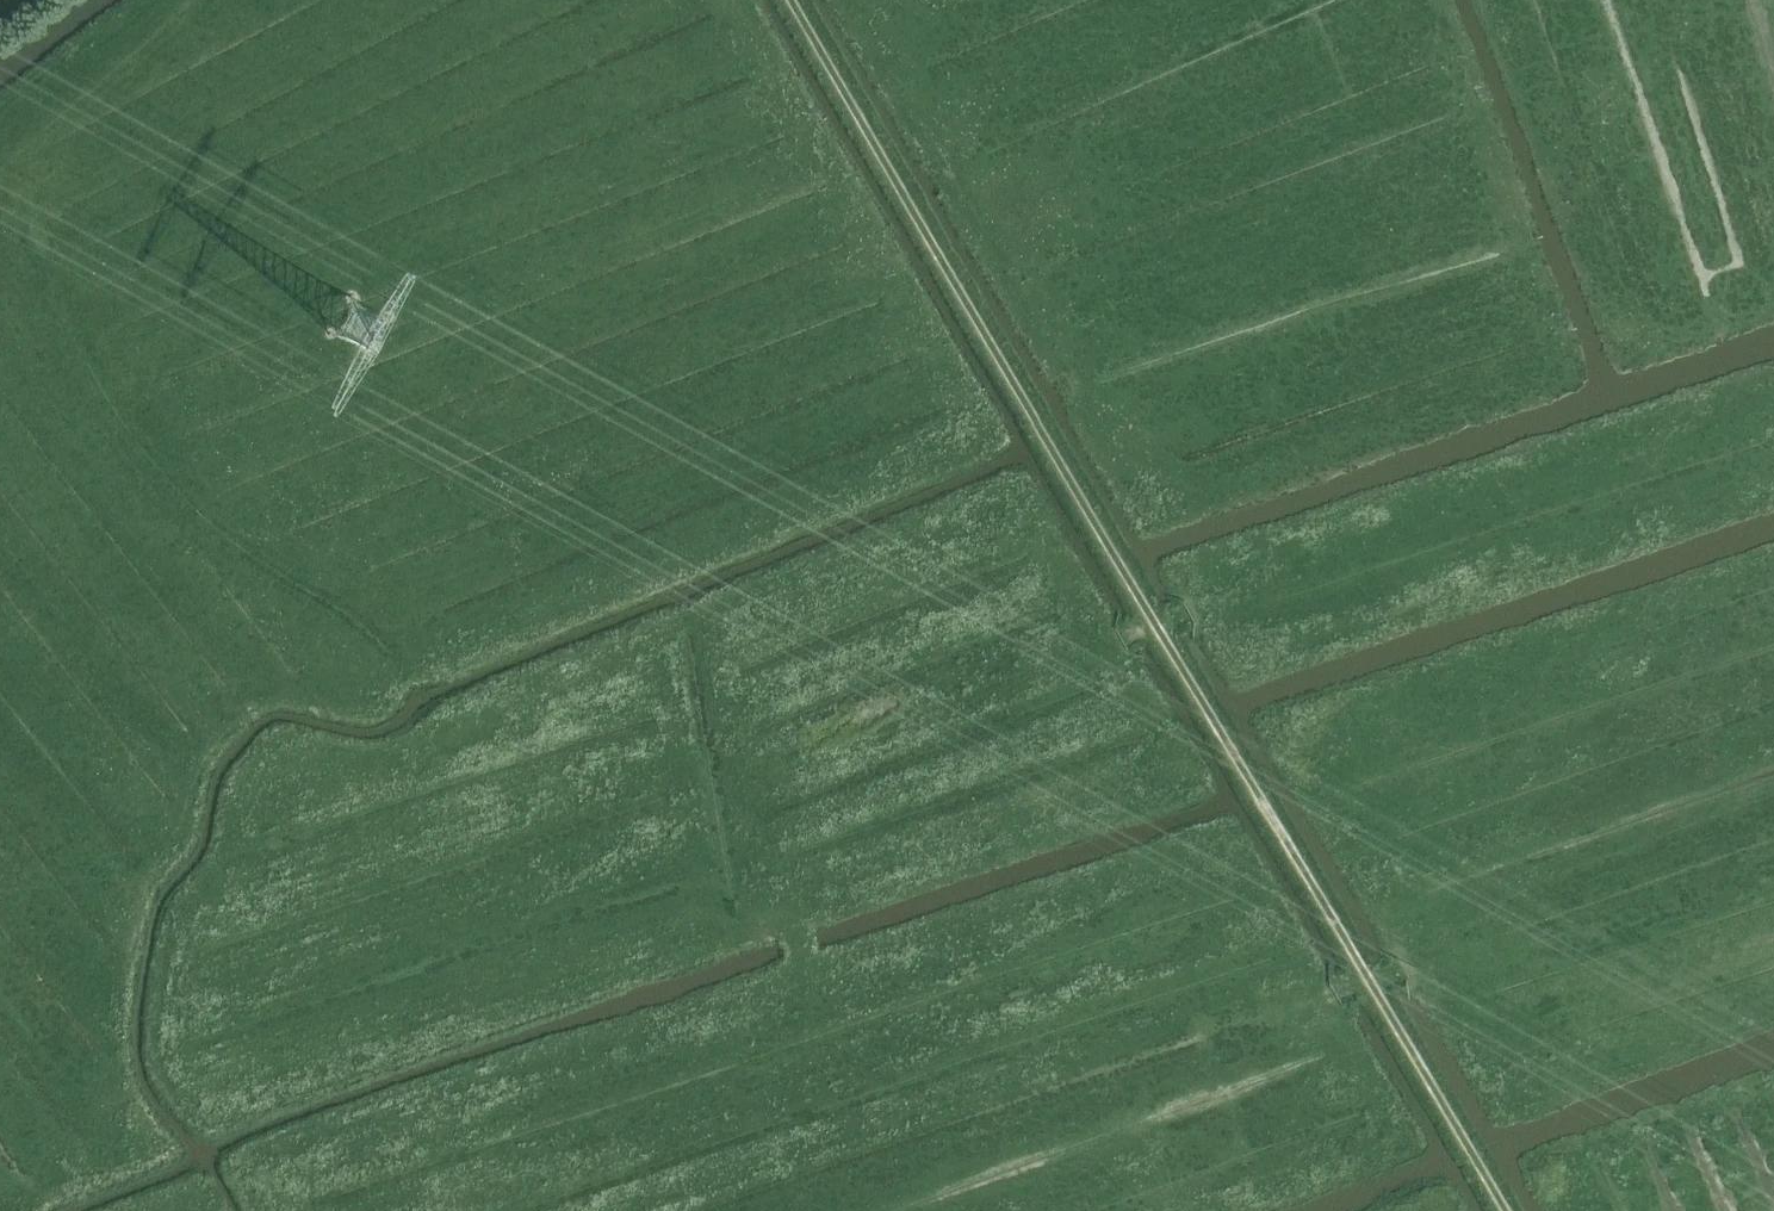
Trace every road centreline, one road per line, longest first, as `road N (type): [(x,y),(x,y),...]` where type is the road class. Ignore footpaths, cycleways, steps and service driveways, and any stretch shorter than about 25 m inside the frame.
road 1 (track): [(1505,1210),(790,0)]

